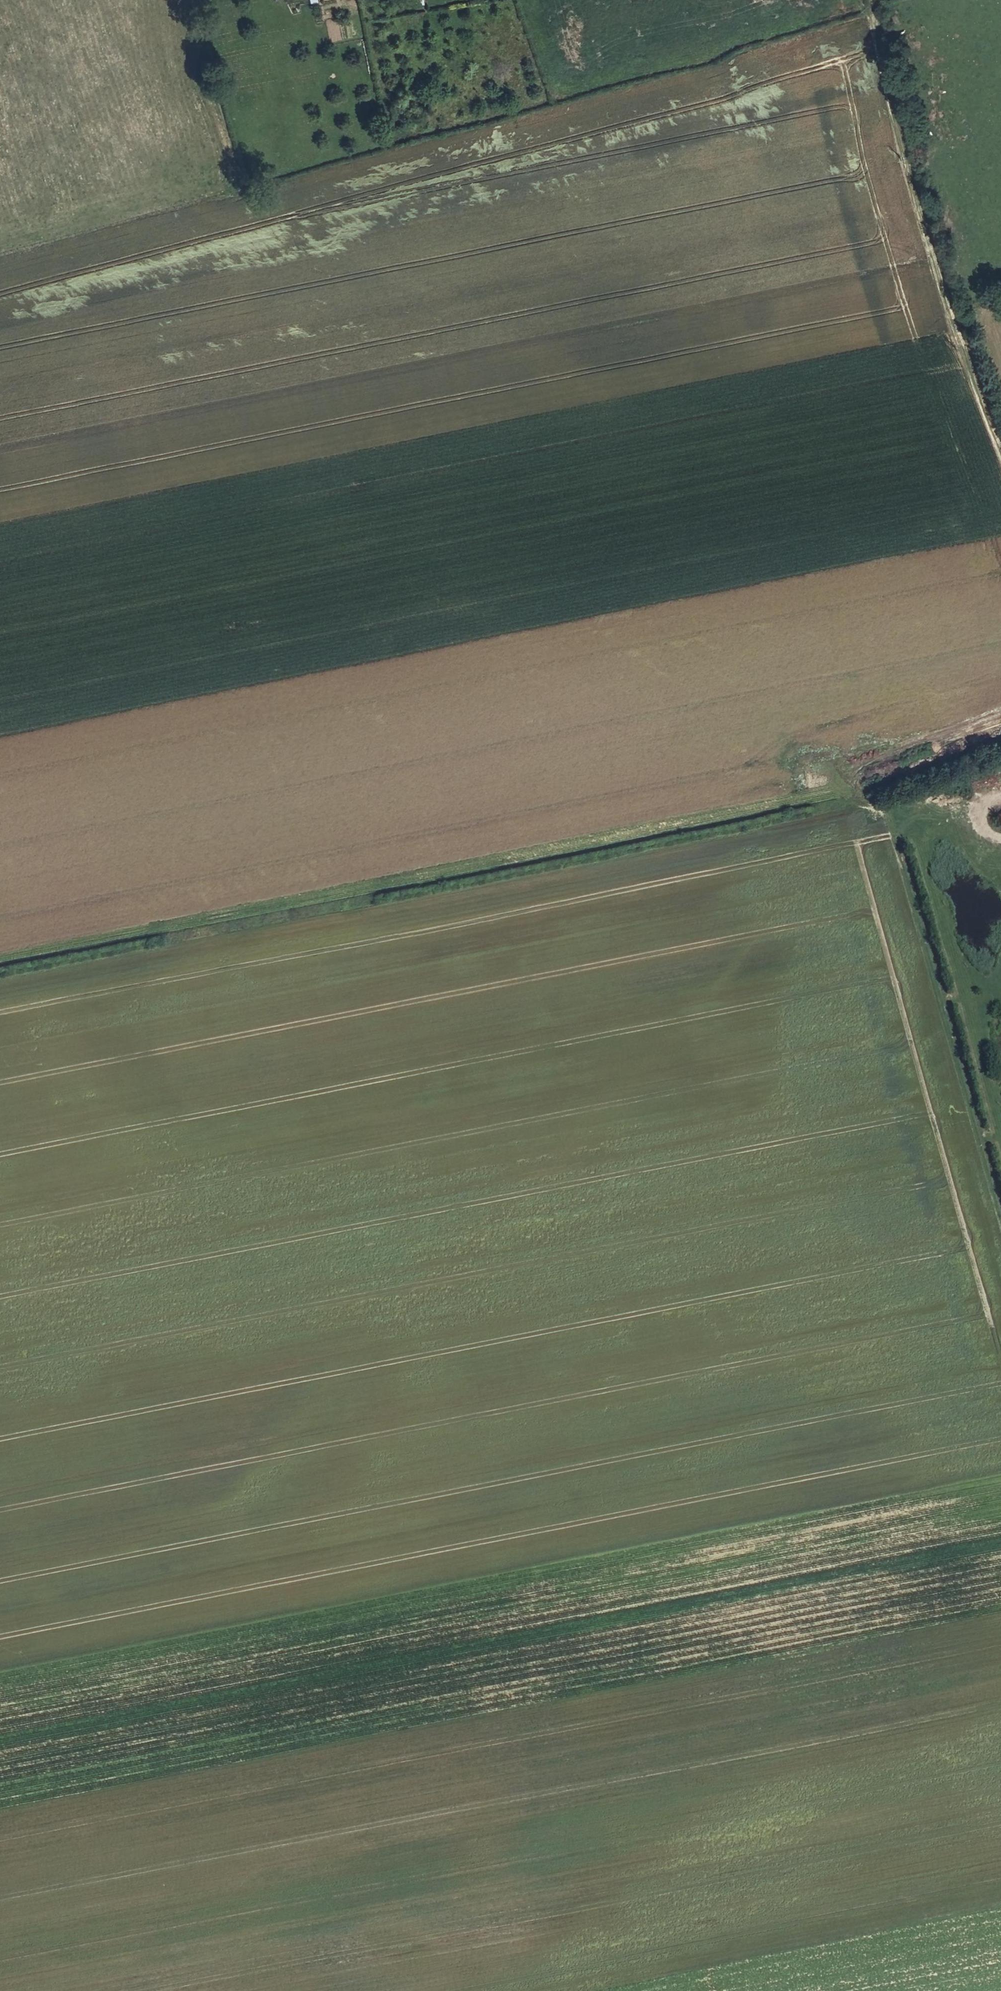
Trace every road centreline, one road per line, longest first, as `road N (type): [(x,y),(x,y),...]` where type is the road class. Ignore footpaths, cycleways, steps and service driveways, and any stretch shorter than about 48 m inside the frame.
road 1 (track): [(1000,455),(925,229),(874,0)]

